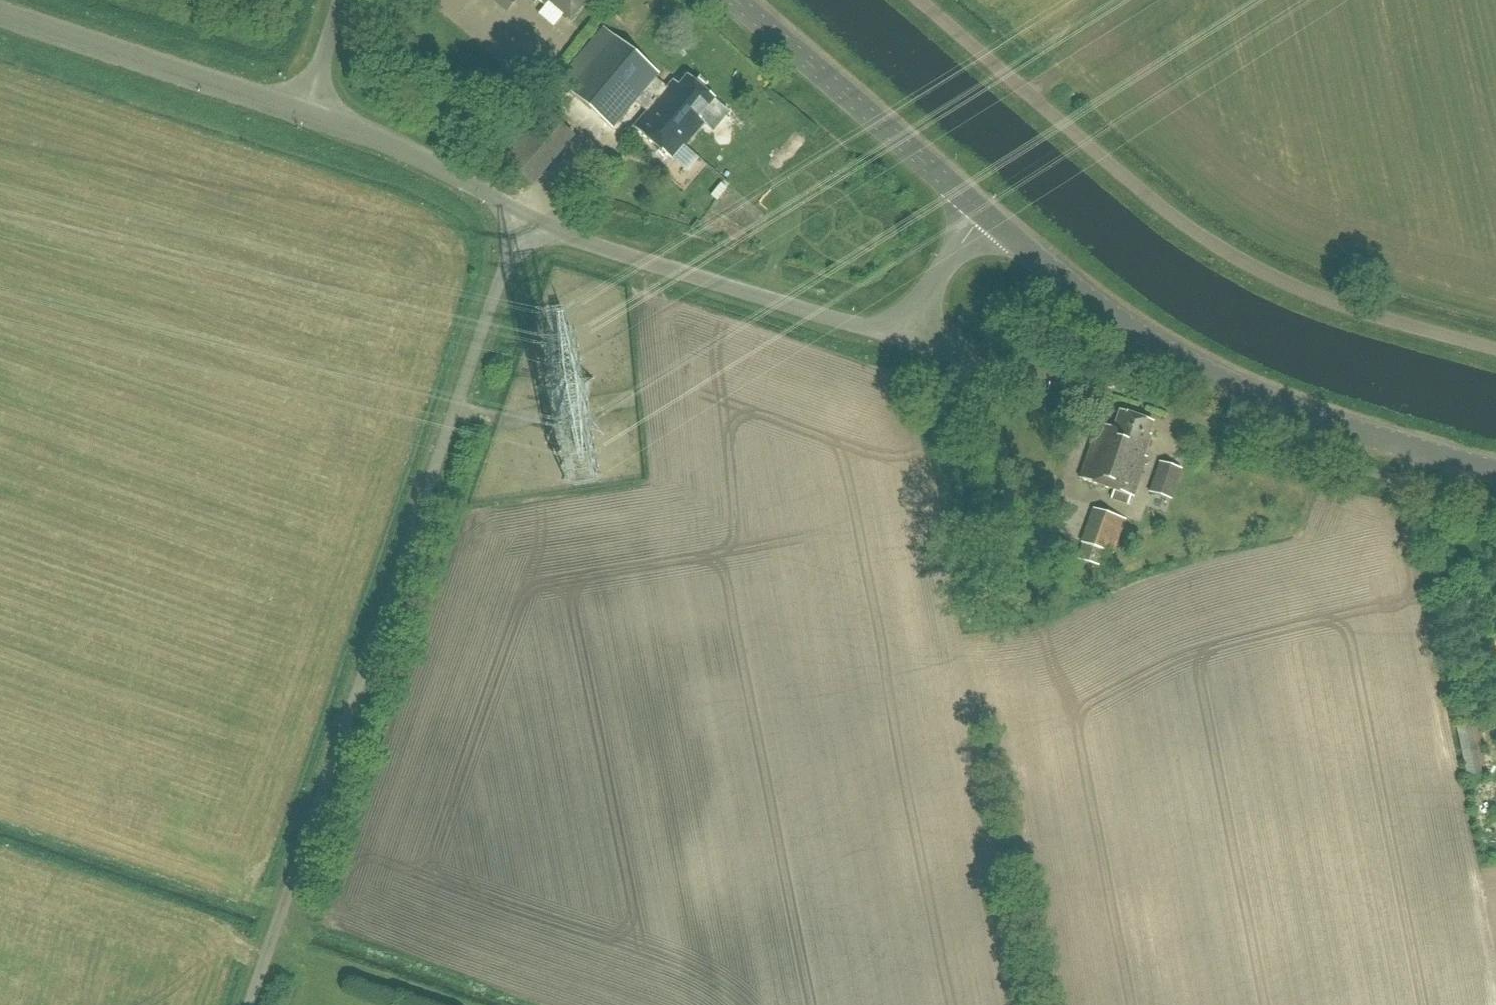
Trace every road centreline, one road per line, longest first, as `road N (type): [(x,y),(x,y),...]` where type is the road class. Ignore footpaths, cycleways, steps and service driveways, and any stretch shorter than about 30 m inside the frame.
road 1 (unclassified): [(522,213),(249,1004)]
road 2 (unclassified): [(1495,349),(1382,320),(1260,273),(1156,205),(918,0)]
road 3 (tertiary): [(1495,471),(1232,388),(1122,326),(979,211)]
road 4 (tertiary): [(899,337),(614,254),(522,213)]
road 5 (tertiary): [(979,211),(731,0)]
road 6 (tertiary): [(0,15),(306,113)]
road 7 (tertiary): [(522,213),(412,154),(306,113)]
road 8 (residential): [(1115,392),(899,337)]
road 9 (tertiary): [(899,337),(979,211)]

